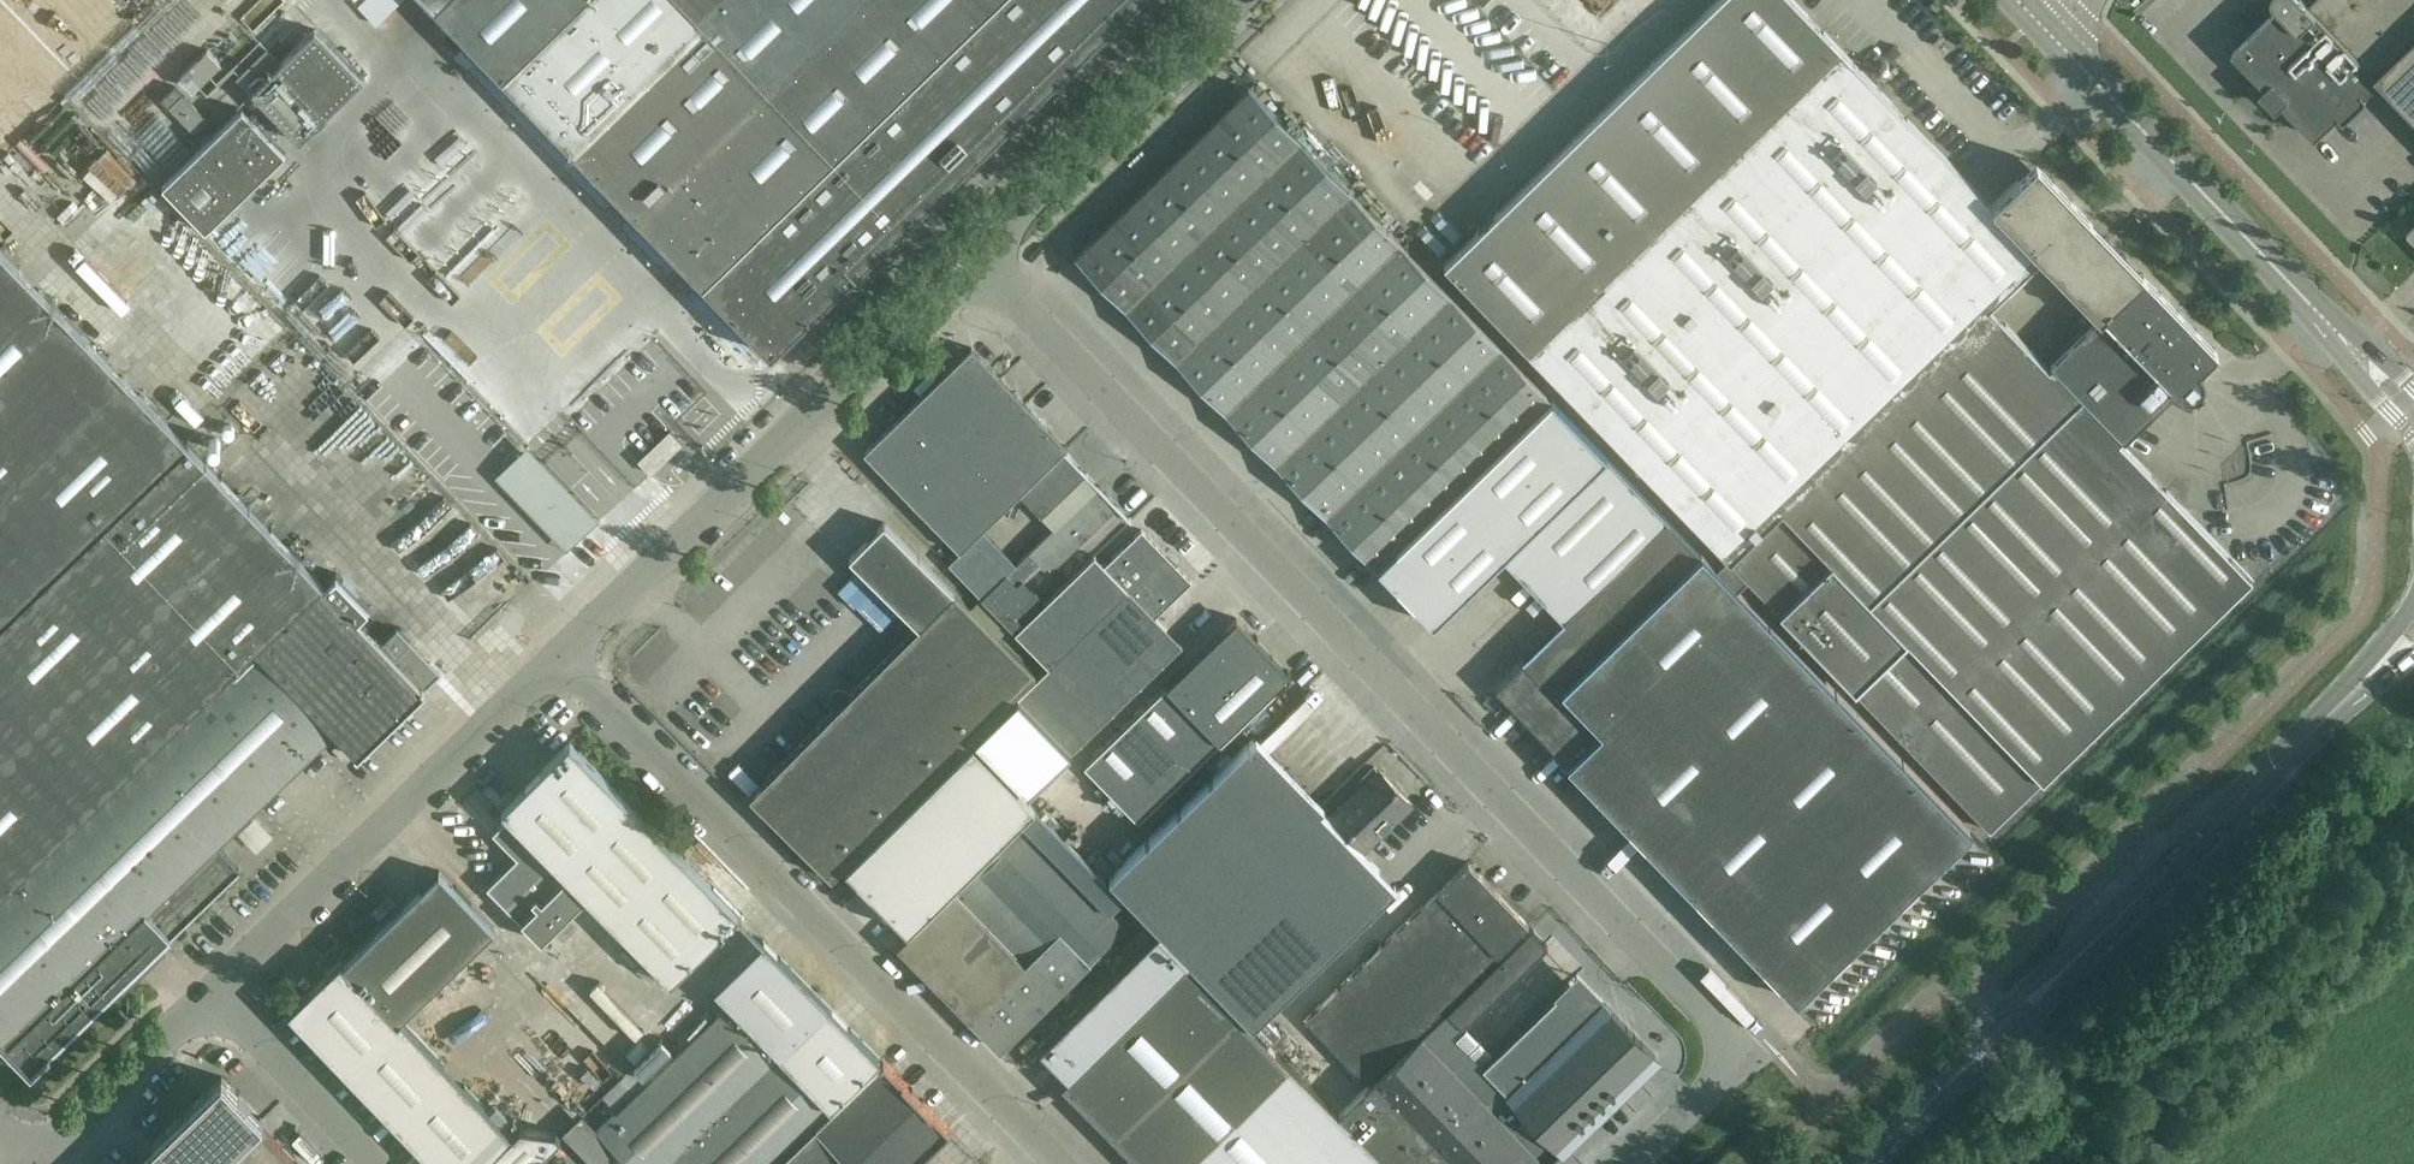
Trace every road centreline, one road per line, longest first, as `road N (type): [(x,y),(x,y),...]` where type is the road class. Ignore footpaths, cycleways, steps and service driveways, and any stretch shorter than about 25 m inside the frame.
road 1 (unclassified): [(1721,1073),(1739,1049),(972,256)]
road 2 (unclassified): [(1057,1163),(557,658)]
road 3 (secondary): [(1864,1163),(2303,740)]
road 4 (unclassified): [(557,658),(972,256)]
road 5 (unclassified): [(208,996),(557,658)]
road 6 (tertiary): [(2325,318),(2042,30)]
road 7 (unclassified): [(972,256),(1236,0)]
road 8 (unclassified): [(35,1163),(208,996)]
road 9 (unclassified): [(373,1163),(208,996)]
road 10 (secondary): [(2413,604),(2303,740)]
road 11 (tertiary): [(2325,318),(2413,440)]
road 12 (secondary): [(2303,740),(2413,654)]
road 13 (unclassified): [(1721,1073),(1630,1163)]

